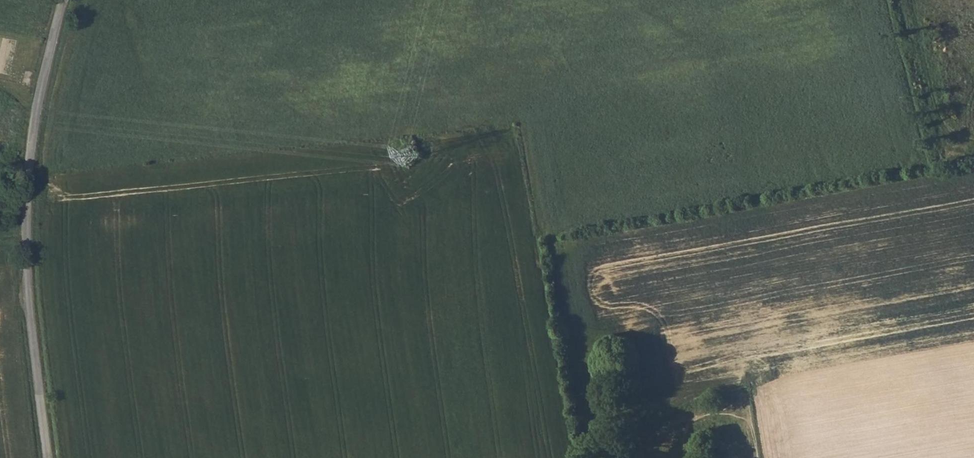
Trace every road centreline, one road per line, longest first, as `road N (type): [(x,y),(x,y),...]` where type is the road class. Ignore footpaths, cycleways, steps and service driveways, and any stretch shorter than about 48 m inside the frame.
road 1 (unclassified): [(49,457),(29,303),(28,199),(63,0)]

